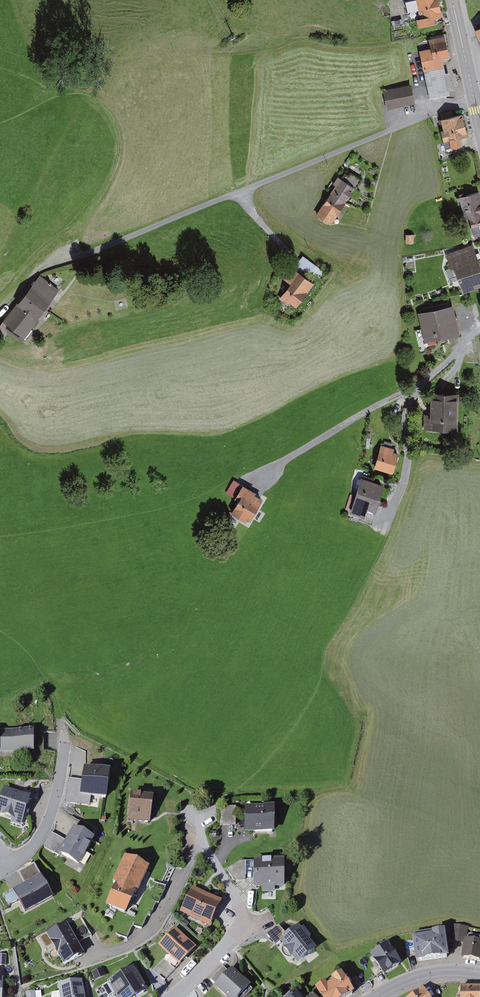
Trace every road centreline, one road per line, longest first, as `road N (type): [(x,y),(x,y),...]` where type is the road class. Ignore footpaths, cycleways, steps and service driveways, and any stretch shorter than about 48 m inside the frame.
road 1 (residential): [(171,996),(244,921),(202,842),(199,813)]
road 2 (residential): [(6,866),(31,849),(51,817),(67,742)]
road 3 (secondary): [(479,121),(452,0)]

